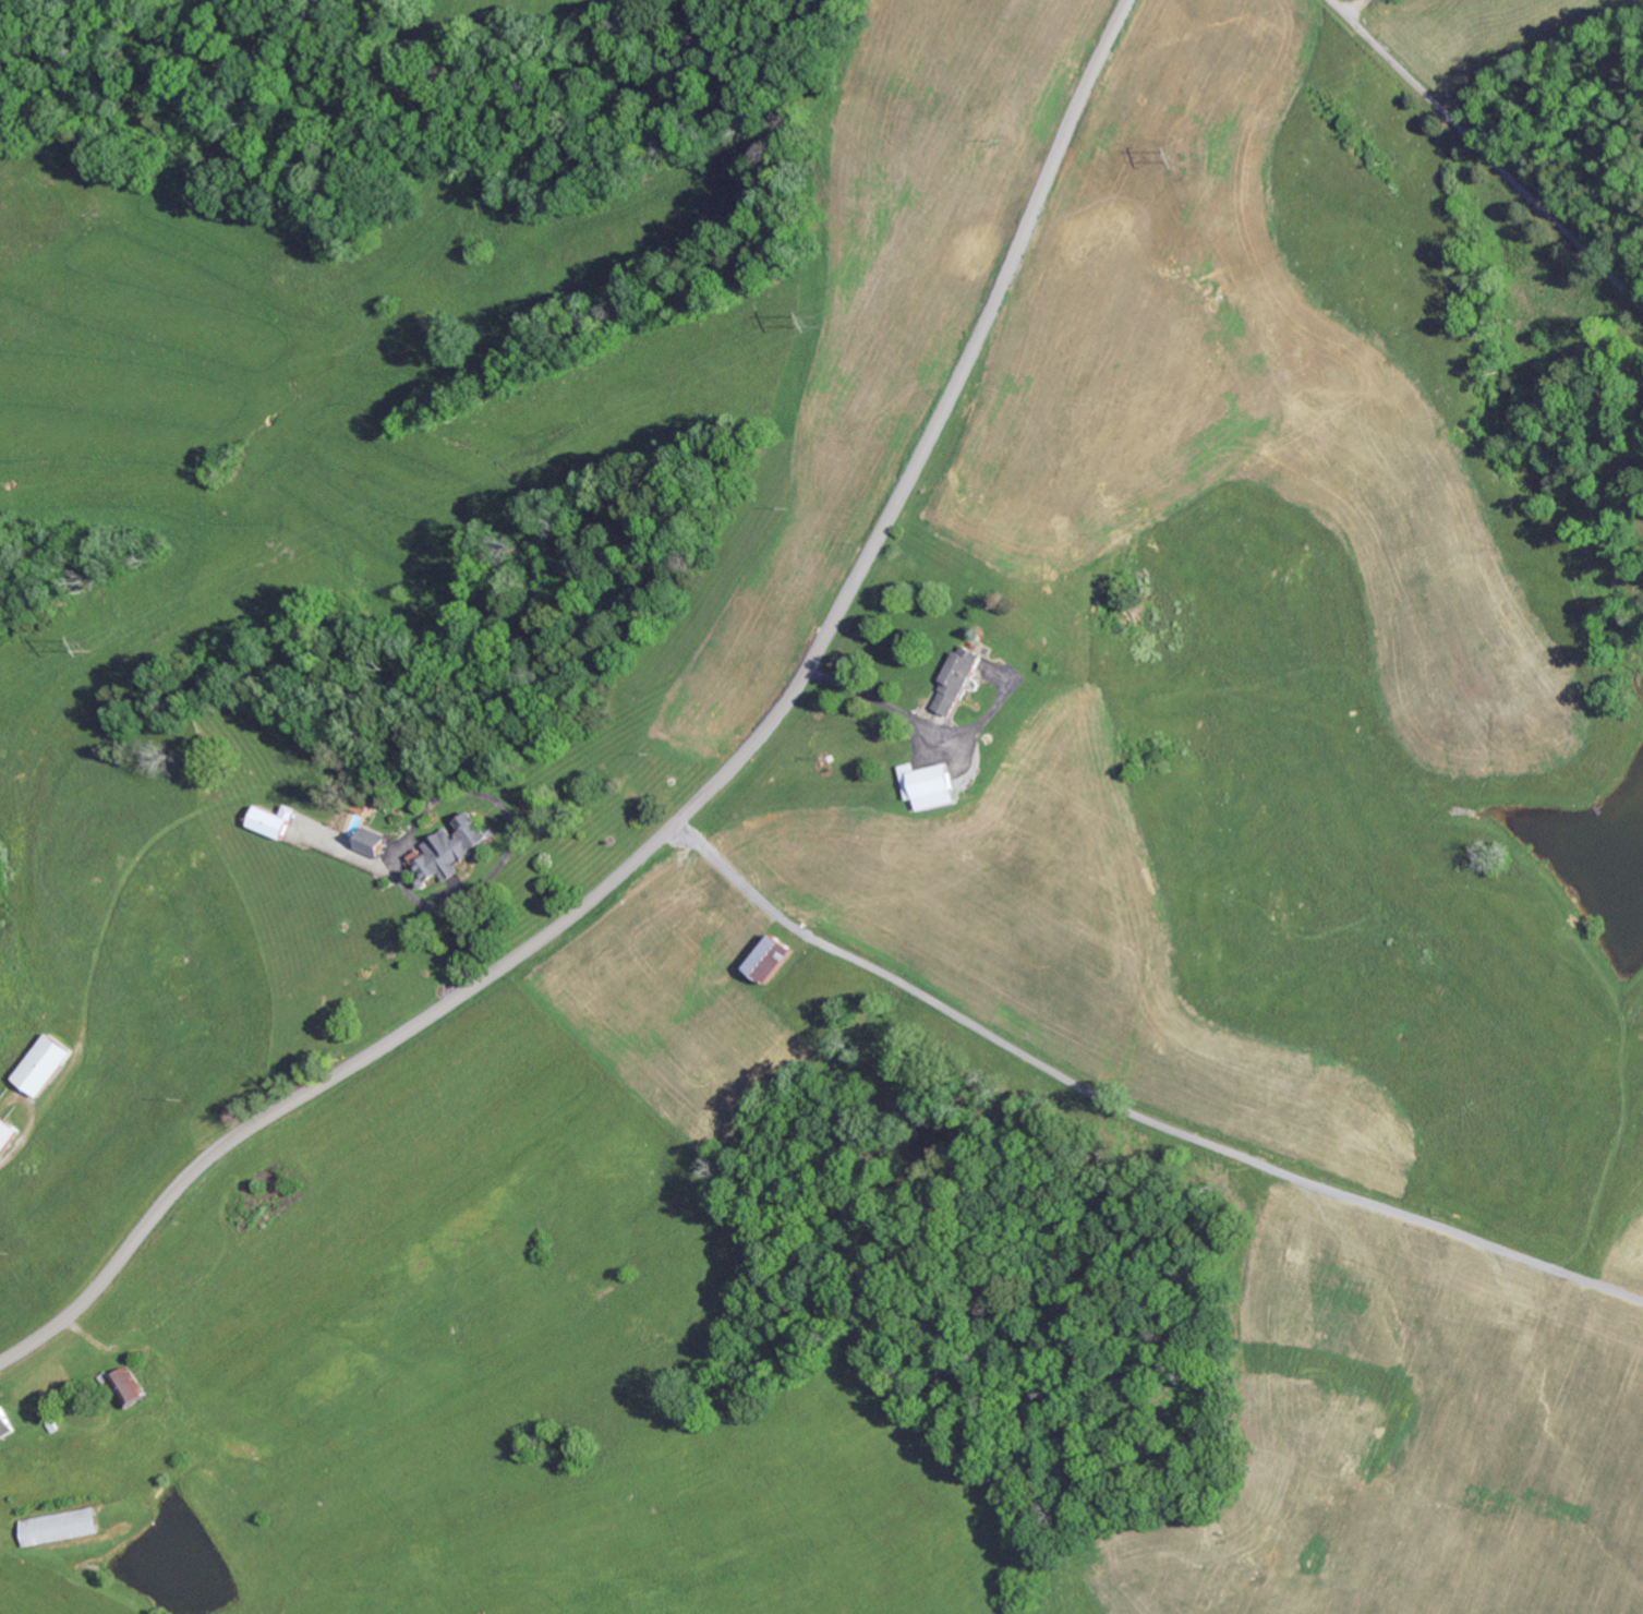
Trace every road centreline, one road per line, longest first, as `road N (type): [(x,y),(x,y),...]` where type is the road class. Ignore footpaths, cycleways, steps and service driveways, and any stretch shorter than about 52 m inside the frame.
road 1 (tertiary): [(1128,0),(892,511),(801,677),(742,756),(554,928),(221,1149),(87,1298),(0,1363)]
road 2 (residential): [(1642,1300),(1128,1110),(785,920),(677,821)]
road 3 (residential): [(1331,0),(1642,308)]

